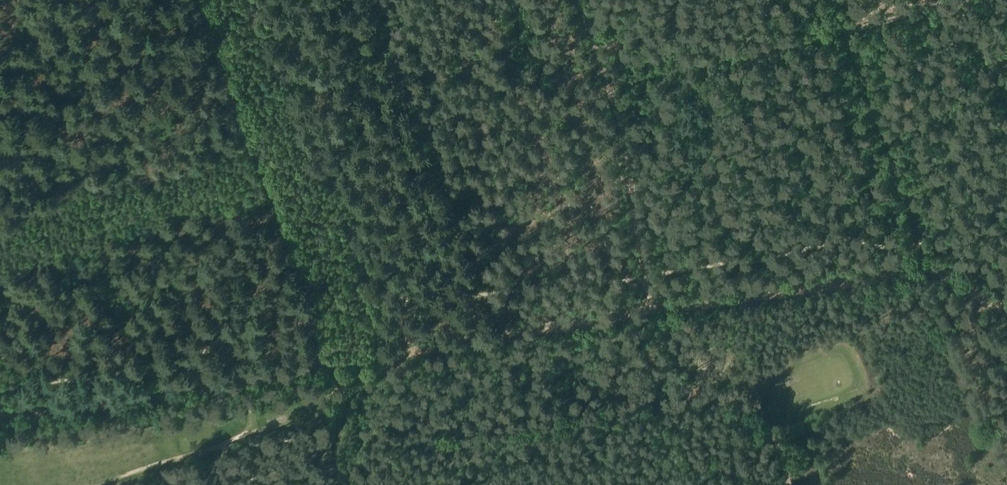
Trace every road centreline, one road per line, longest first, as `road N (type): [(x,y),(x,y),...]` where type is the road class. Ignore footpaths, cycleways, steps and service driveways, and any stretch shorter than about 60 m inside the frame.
road 1 (track): [(414,352),(934,266)]
road 2 (track): [(414,352),(0,421)]
road 3 (track): [(199,0),(334,365)]
road 4 (track): [(845,30),(610,86)]
road 5 (track): [(845,30),(922,236)]

